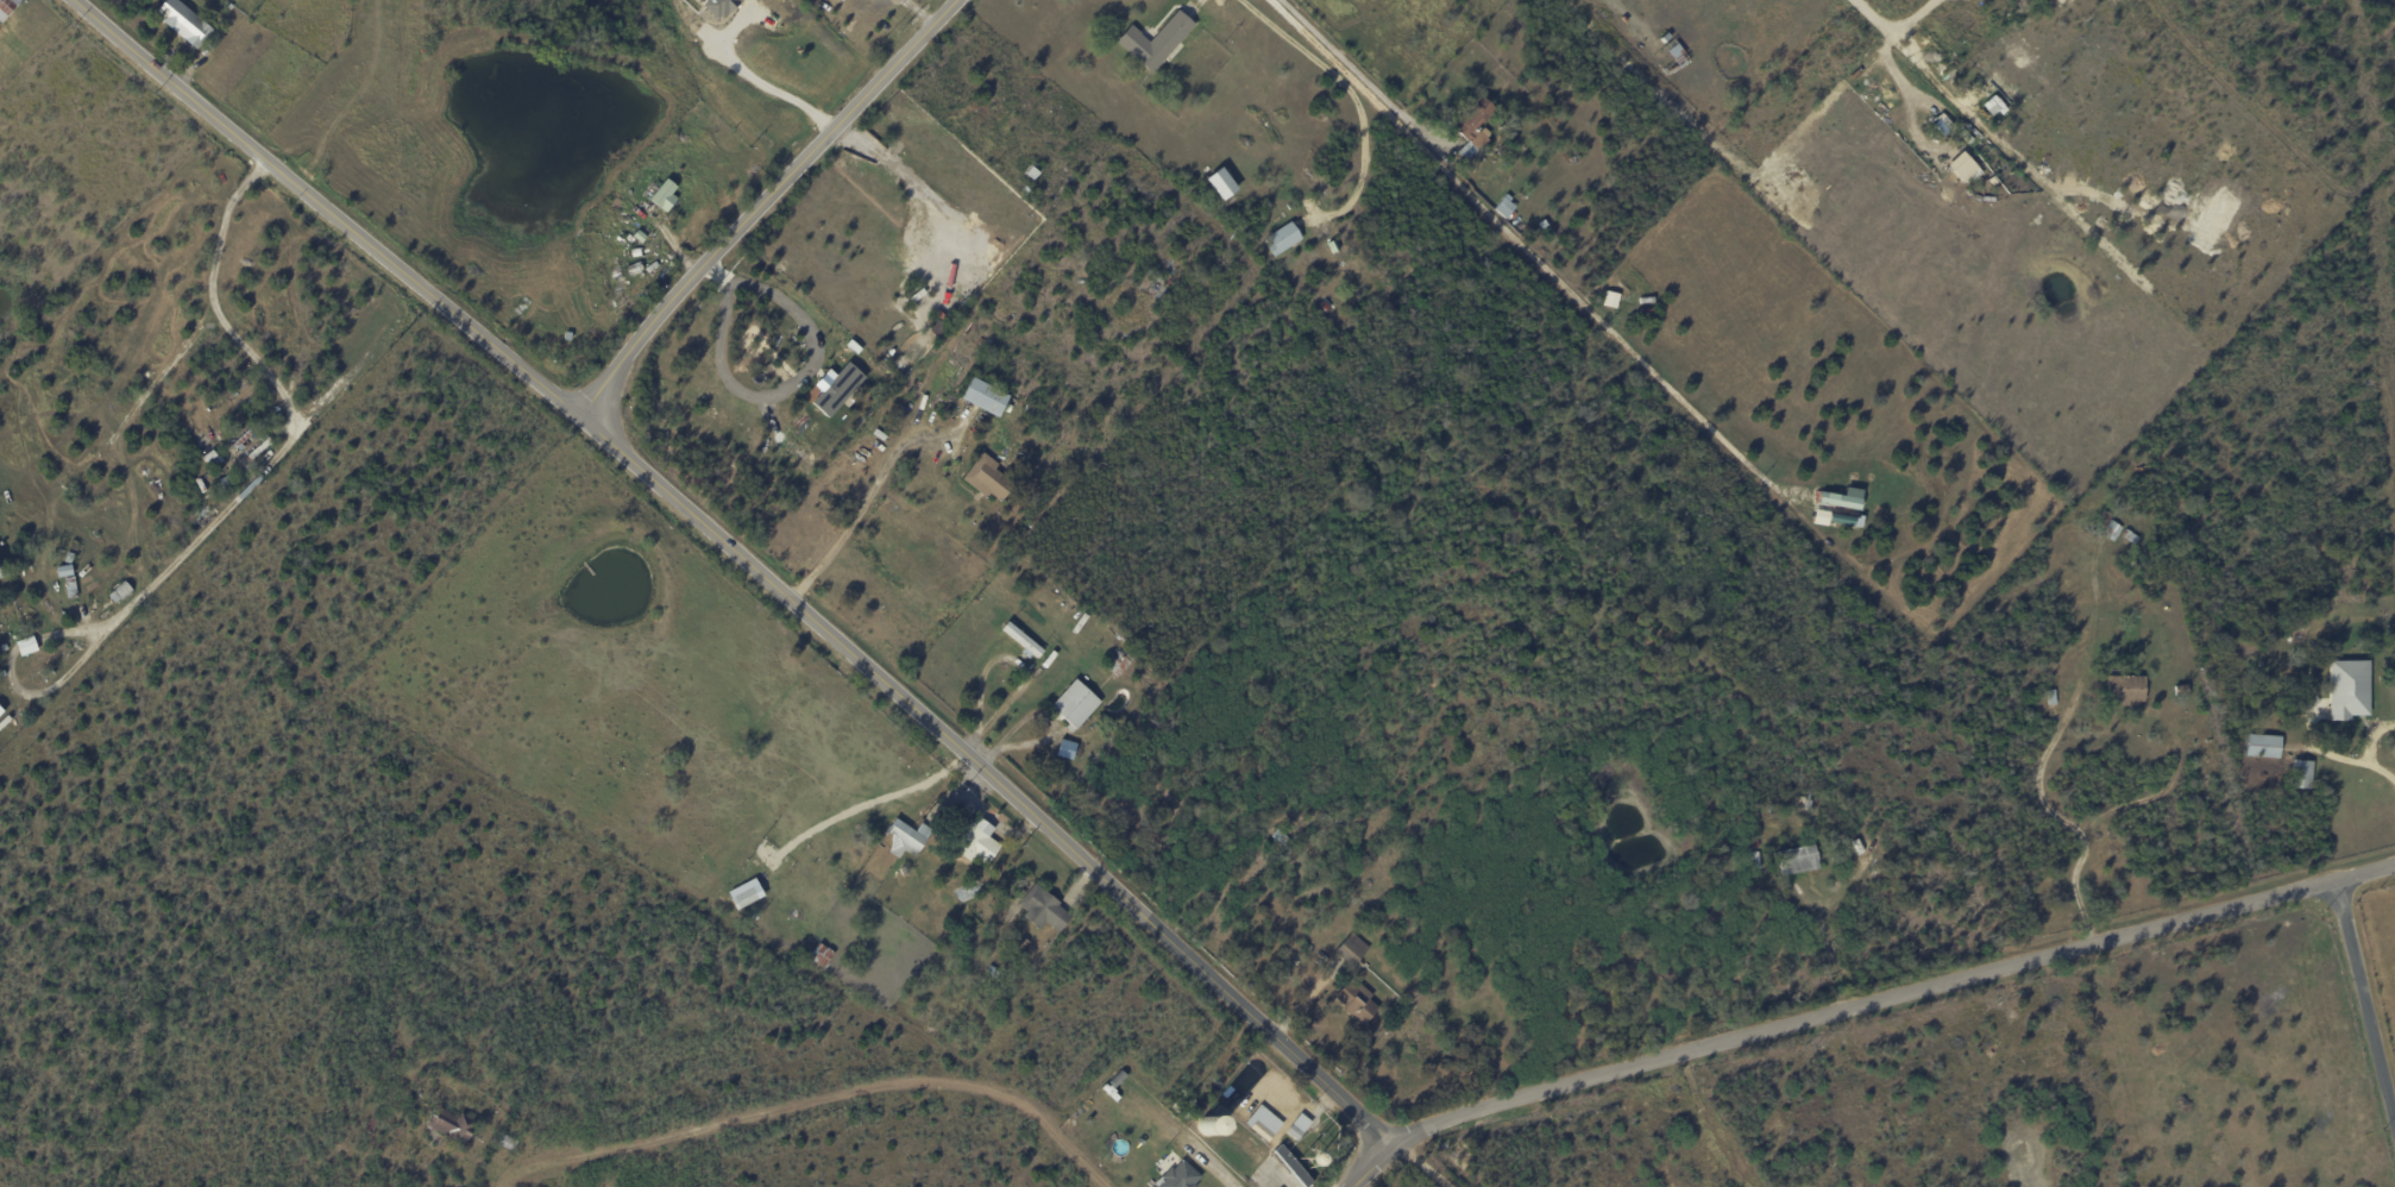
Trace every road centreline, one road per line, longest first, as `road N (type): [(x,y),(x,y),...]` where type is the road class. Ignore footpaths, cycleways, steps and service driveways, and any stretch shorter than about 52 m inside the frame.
road 1 (residential): [(73,0),(591,422),(1037,816),(1389,1144)]
road 2 (residential): [(1389,1144),(1510,1098),(2394,868)]
road 3 (residential): [(591,422),(633,345),(665,306),(953,0)]
road 4 (residential): [(2343,881),(2394,1074)]

